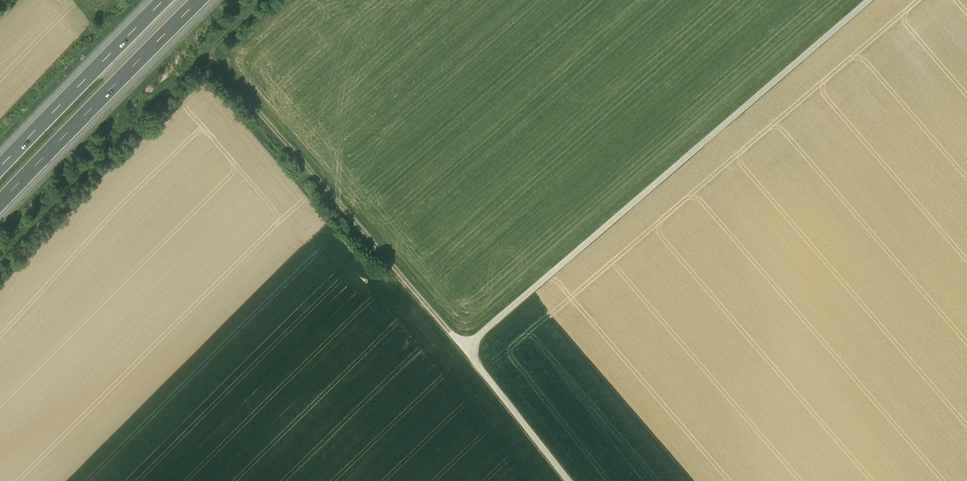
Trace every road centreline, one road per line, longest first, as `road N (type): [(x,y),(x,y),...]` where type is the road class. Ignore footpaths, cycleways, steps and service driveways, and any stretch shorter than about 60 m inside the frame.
road 1 (track): [(869,0),(469,352),(570,480)]
road 2 (track): [(208,54),(469,352)]
road 3 (track): [(0,269),(263,0)]
road 4 (motorway): [(0,205),(201,0)]
road 5 (motorway): [(161,0),(0,164)]

